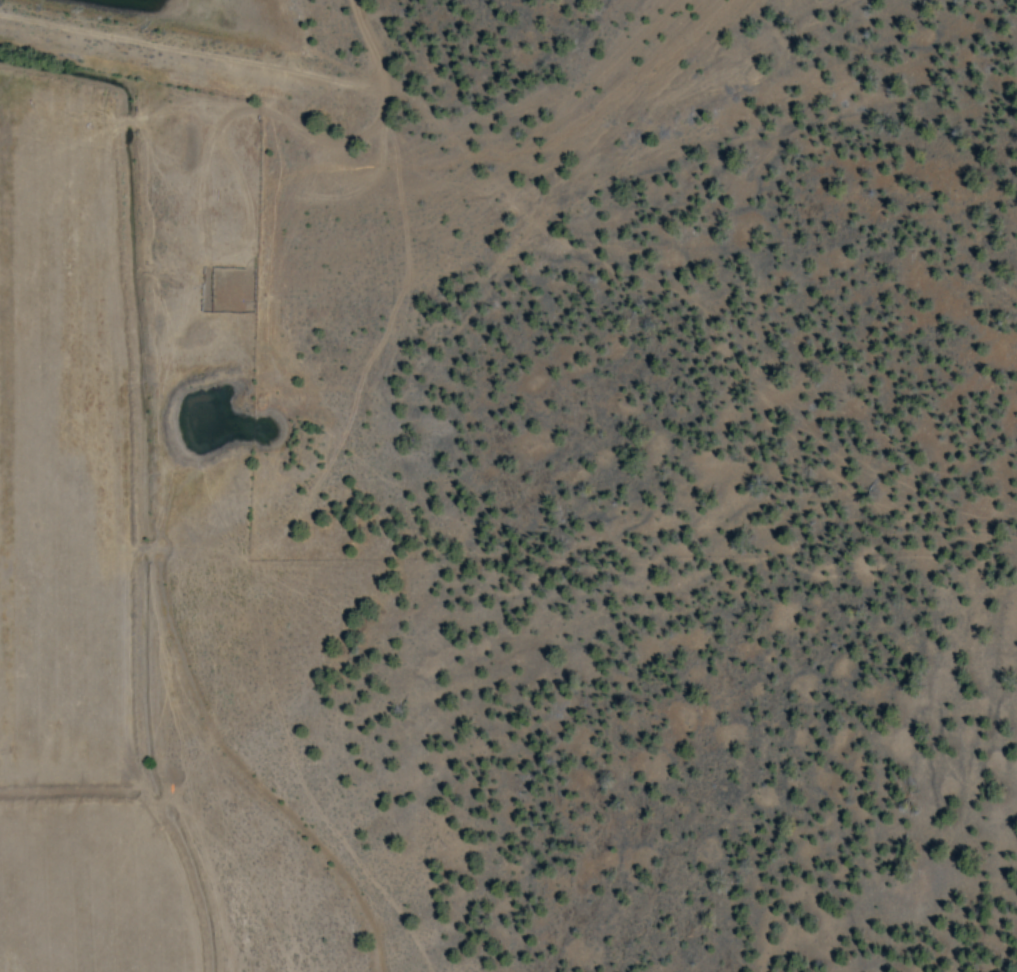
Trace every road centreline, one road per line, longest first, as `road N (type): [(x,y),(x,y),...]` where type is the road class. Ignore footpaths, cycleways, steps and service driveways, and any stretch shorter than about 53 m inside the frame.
road 1 (track): [(432,971),(400,910),(305,788),(260,657),(252,532),(294,514),(328,473),(409,272),(403,199),(355,0)]
road 2 (track): [(0,14),(380,88)]

